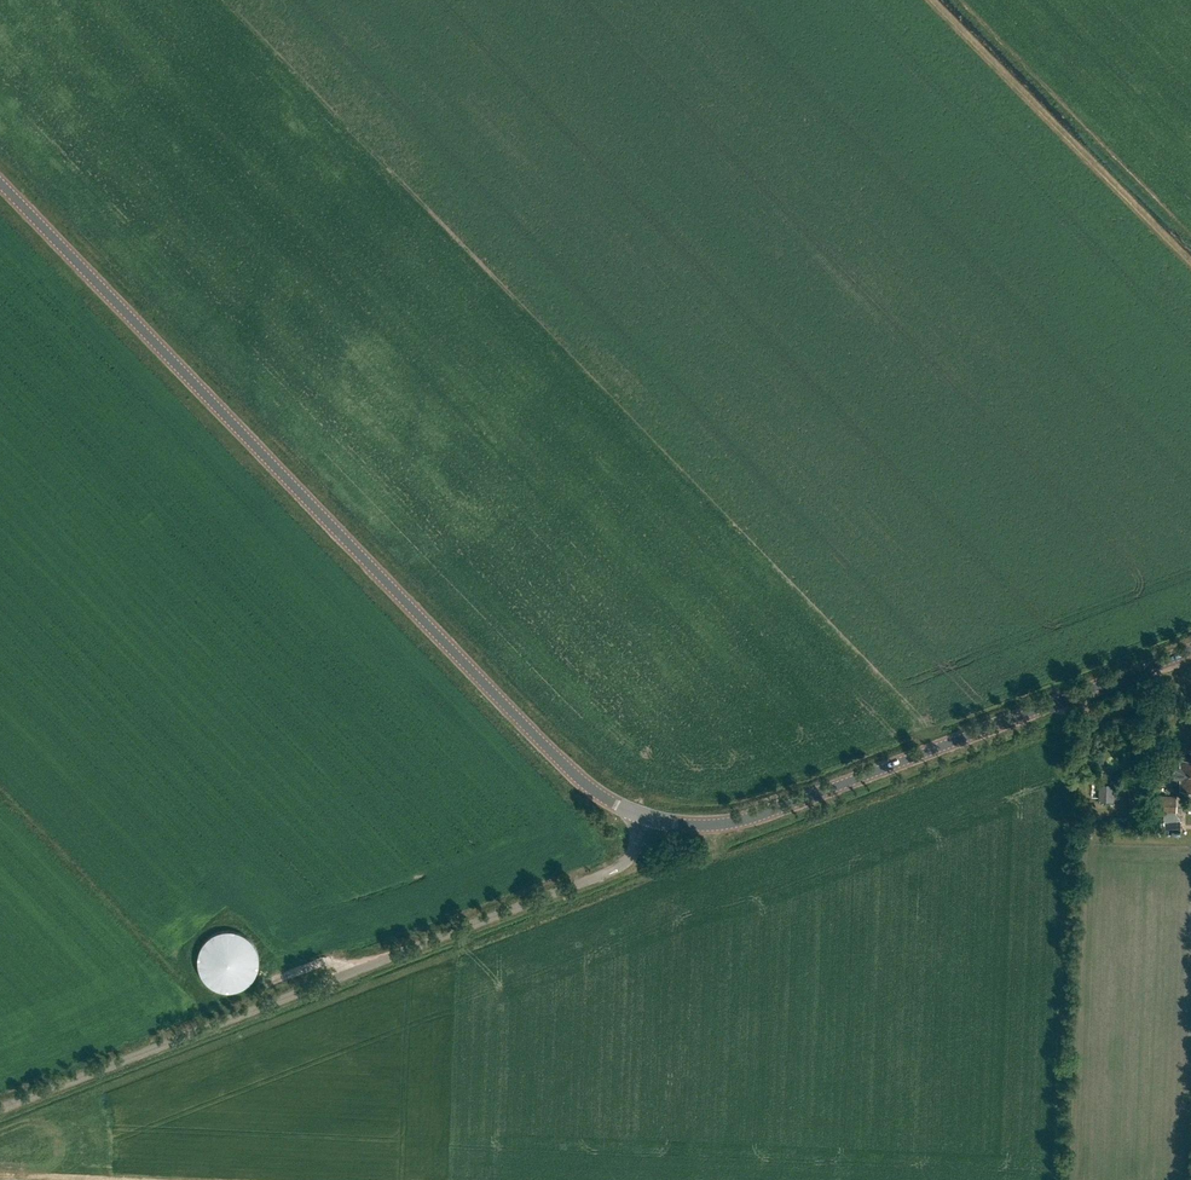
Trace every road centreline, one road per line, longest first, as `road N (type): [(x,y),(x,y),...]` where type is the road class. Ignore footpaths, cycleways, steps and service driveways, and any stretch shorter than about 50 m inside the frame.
road 1 (secondary): [(648,819),(568,770),(0,184)]
road 2 (unclassified): [(0,1106),(604,873),(631,859),(648,819)]
road 3 (secondary): [(648,819),(713,823),(757,816),(1190,651)]

